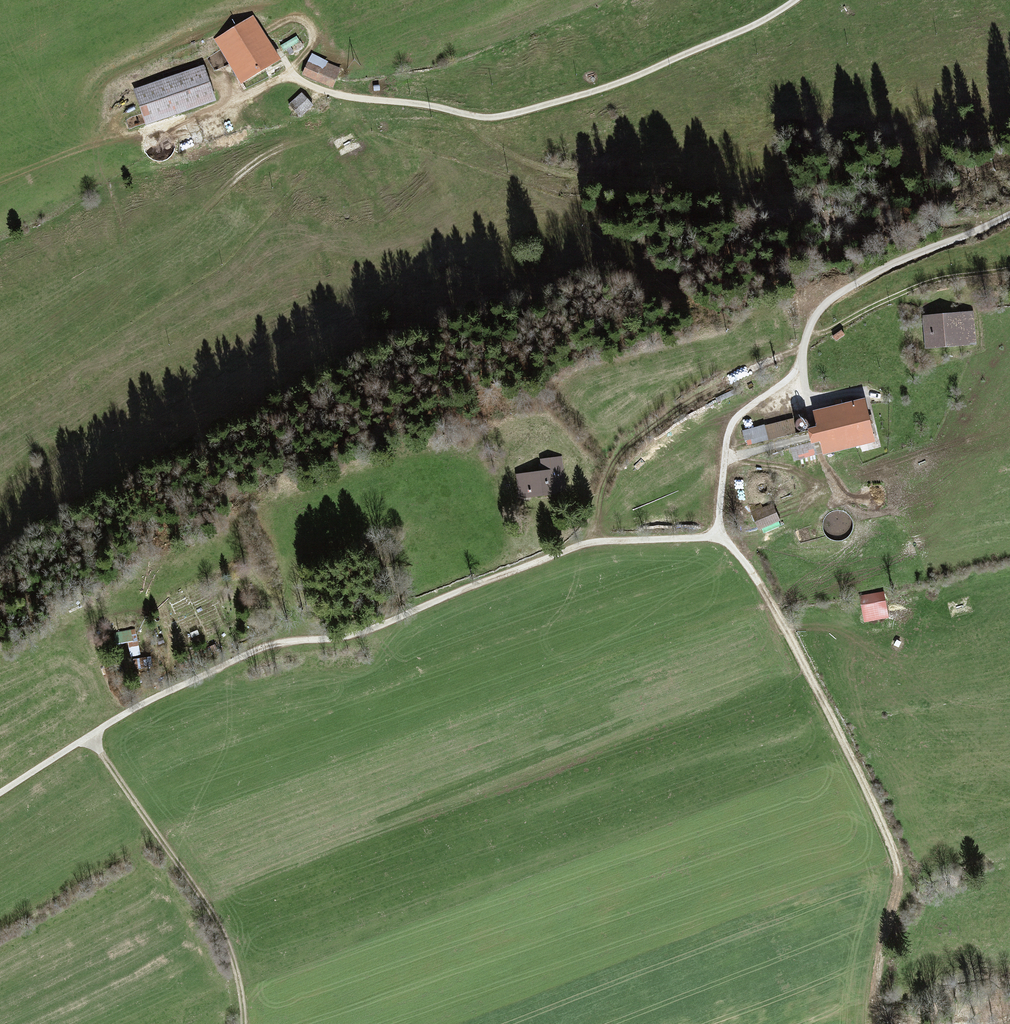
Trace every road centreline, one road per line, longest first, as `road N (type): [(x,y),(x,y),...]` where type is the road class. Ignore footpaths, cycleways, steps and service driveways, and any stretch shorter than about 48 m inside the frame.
road 1 (track): [(0,792),(126,713),(259,648),(360,632),(578,545),(718,535),(733,422),(794,372),(823,306),(890,265),(1009,214)]
road 2 (track): [(274,44),(301,82),(483,118),(616,84),(795,0)]
road 3 (track): [(459,113),(527,164),(567,175),(894,219),(996,221)]
road 4 (track): [(908,1023),(881,1006),(877,984),(900,887),(895,856),(863,773),(786,629),(718,535)]
road 5 (track): [(89,736),(223,933),(244,1023)]
road 6 (track): [(1009,269),(924,284),(806,338)]
road 7 (track): [(592,543),(612,462),(658,420)]
road 8 (track): [(124,137),(0,185)]

